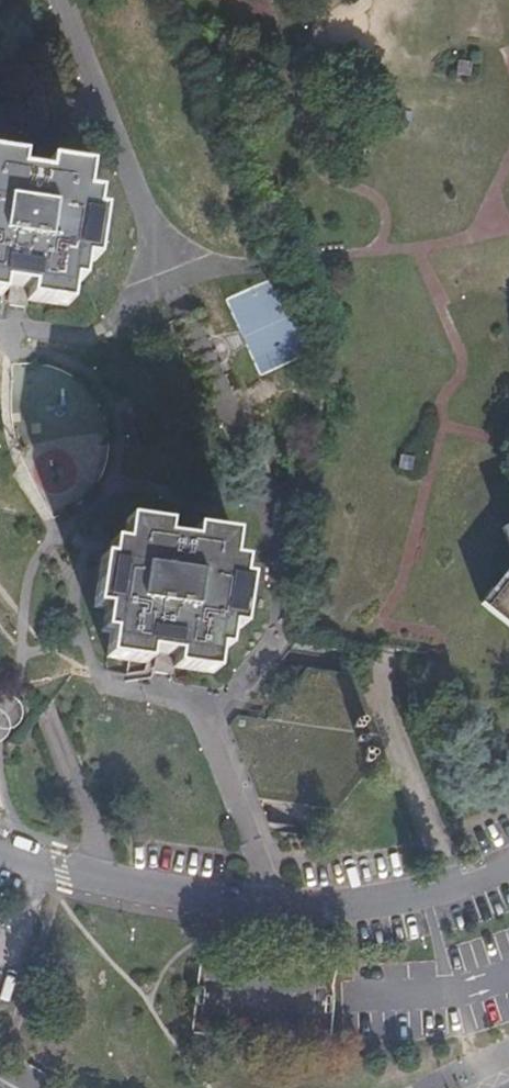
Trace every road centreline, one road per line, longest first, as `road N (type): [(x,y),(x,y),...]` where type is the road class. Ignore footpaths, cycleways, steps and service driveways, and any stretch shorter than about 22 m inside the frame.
road 1 (residential): [(508,863),(347,904),(247,909),(107,884),(0,853)]

